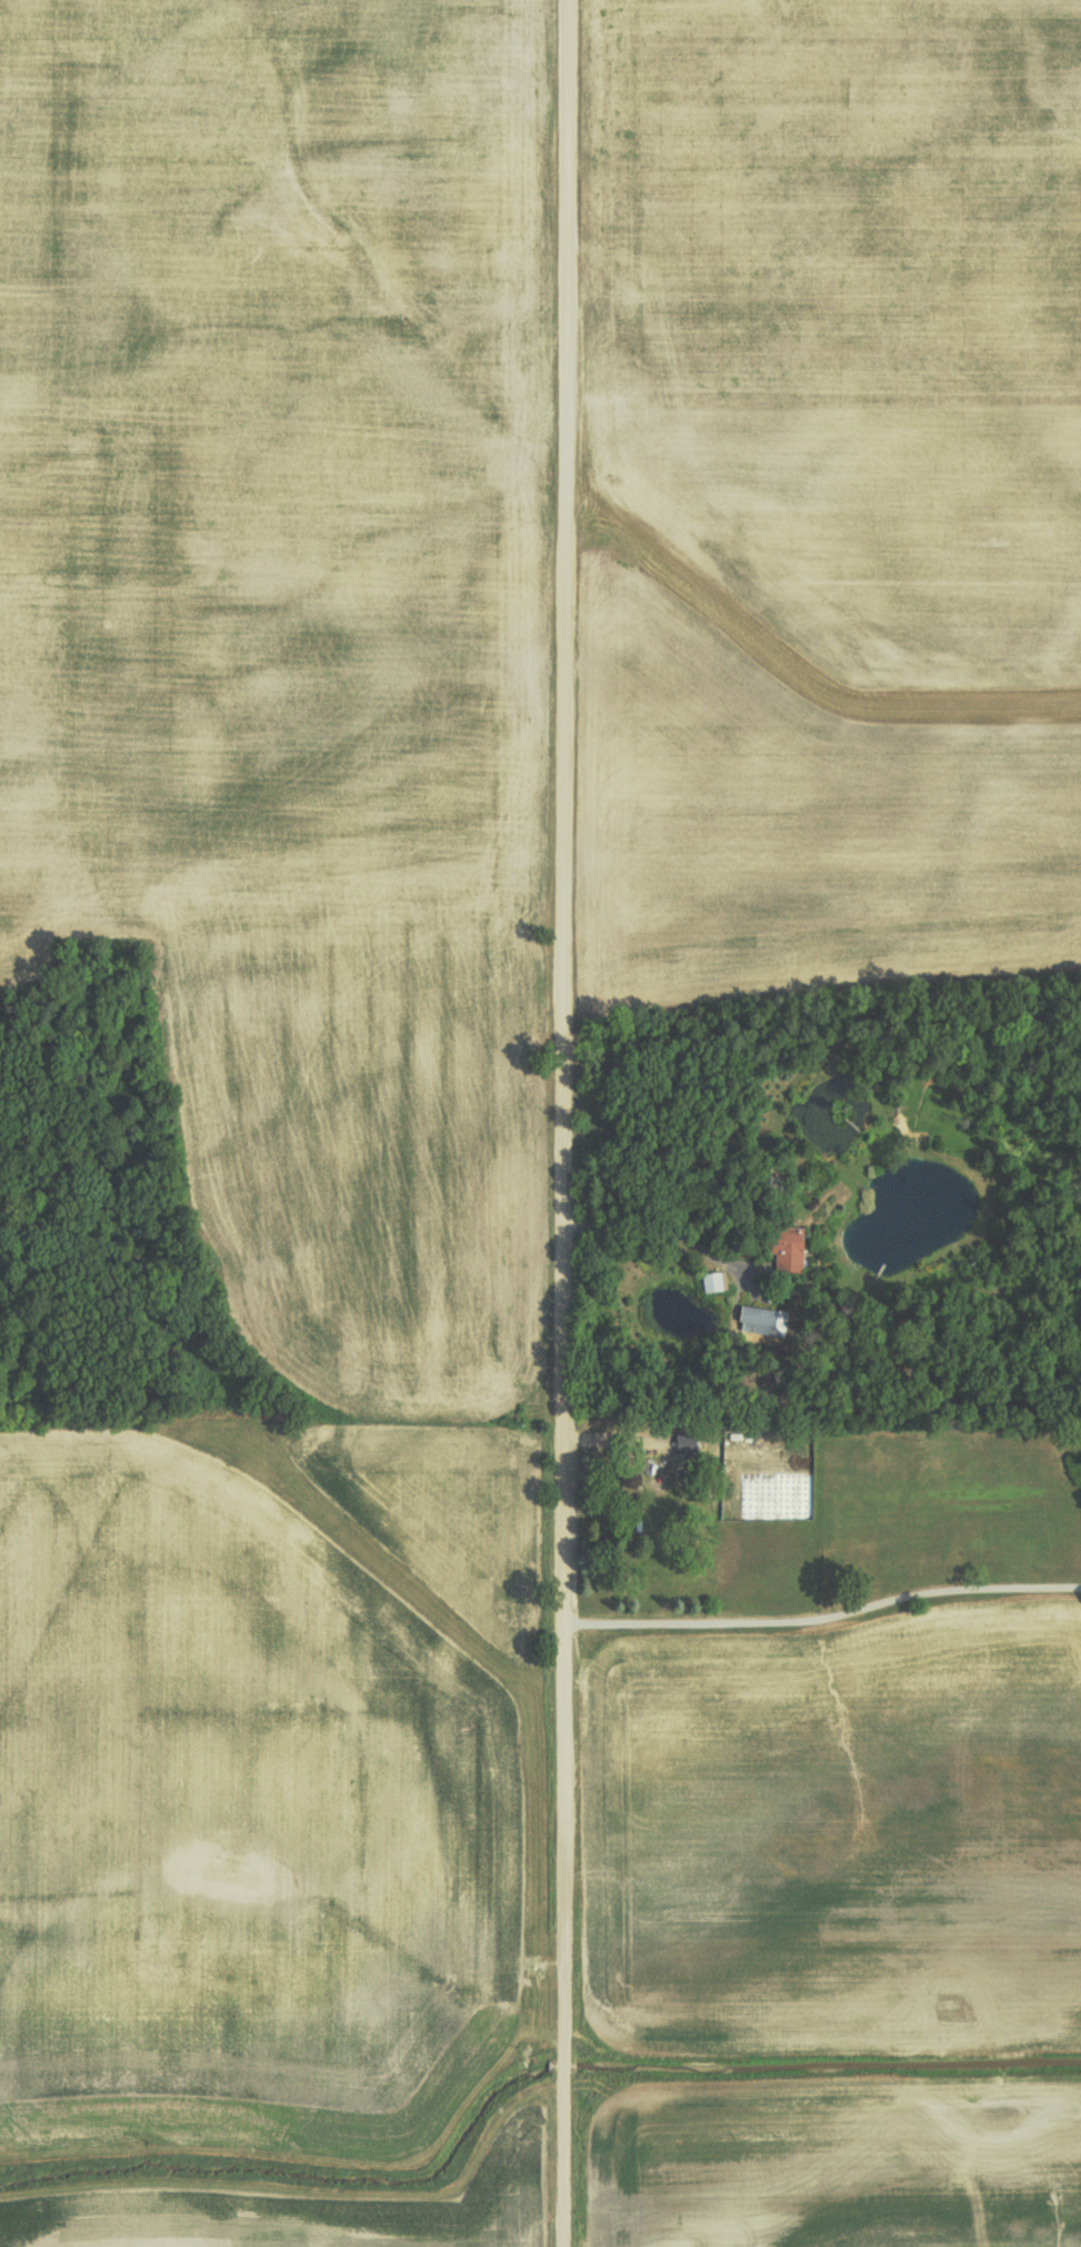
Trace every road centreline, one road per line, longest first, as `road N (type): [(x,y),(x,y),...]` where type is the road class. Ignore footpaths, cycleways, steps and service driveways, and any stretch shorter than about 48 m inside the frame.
road 1 (residential): [(570,0),(560,1418),(564,2246)]

